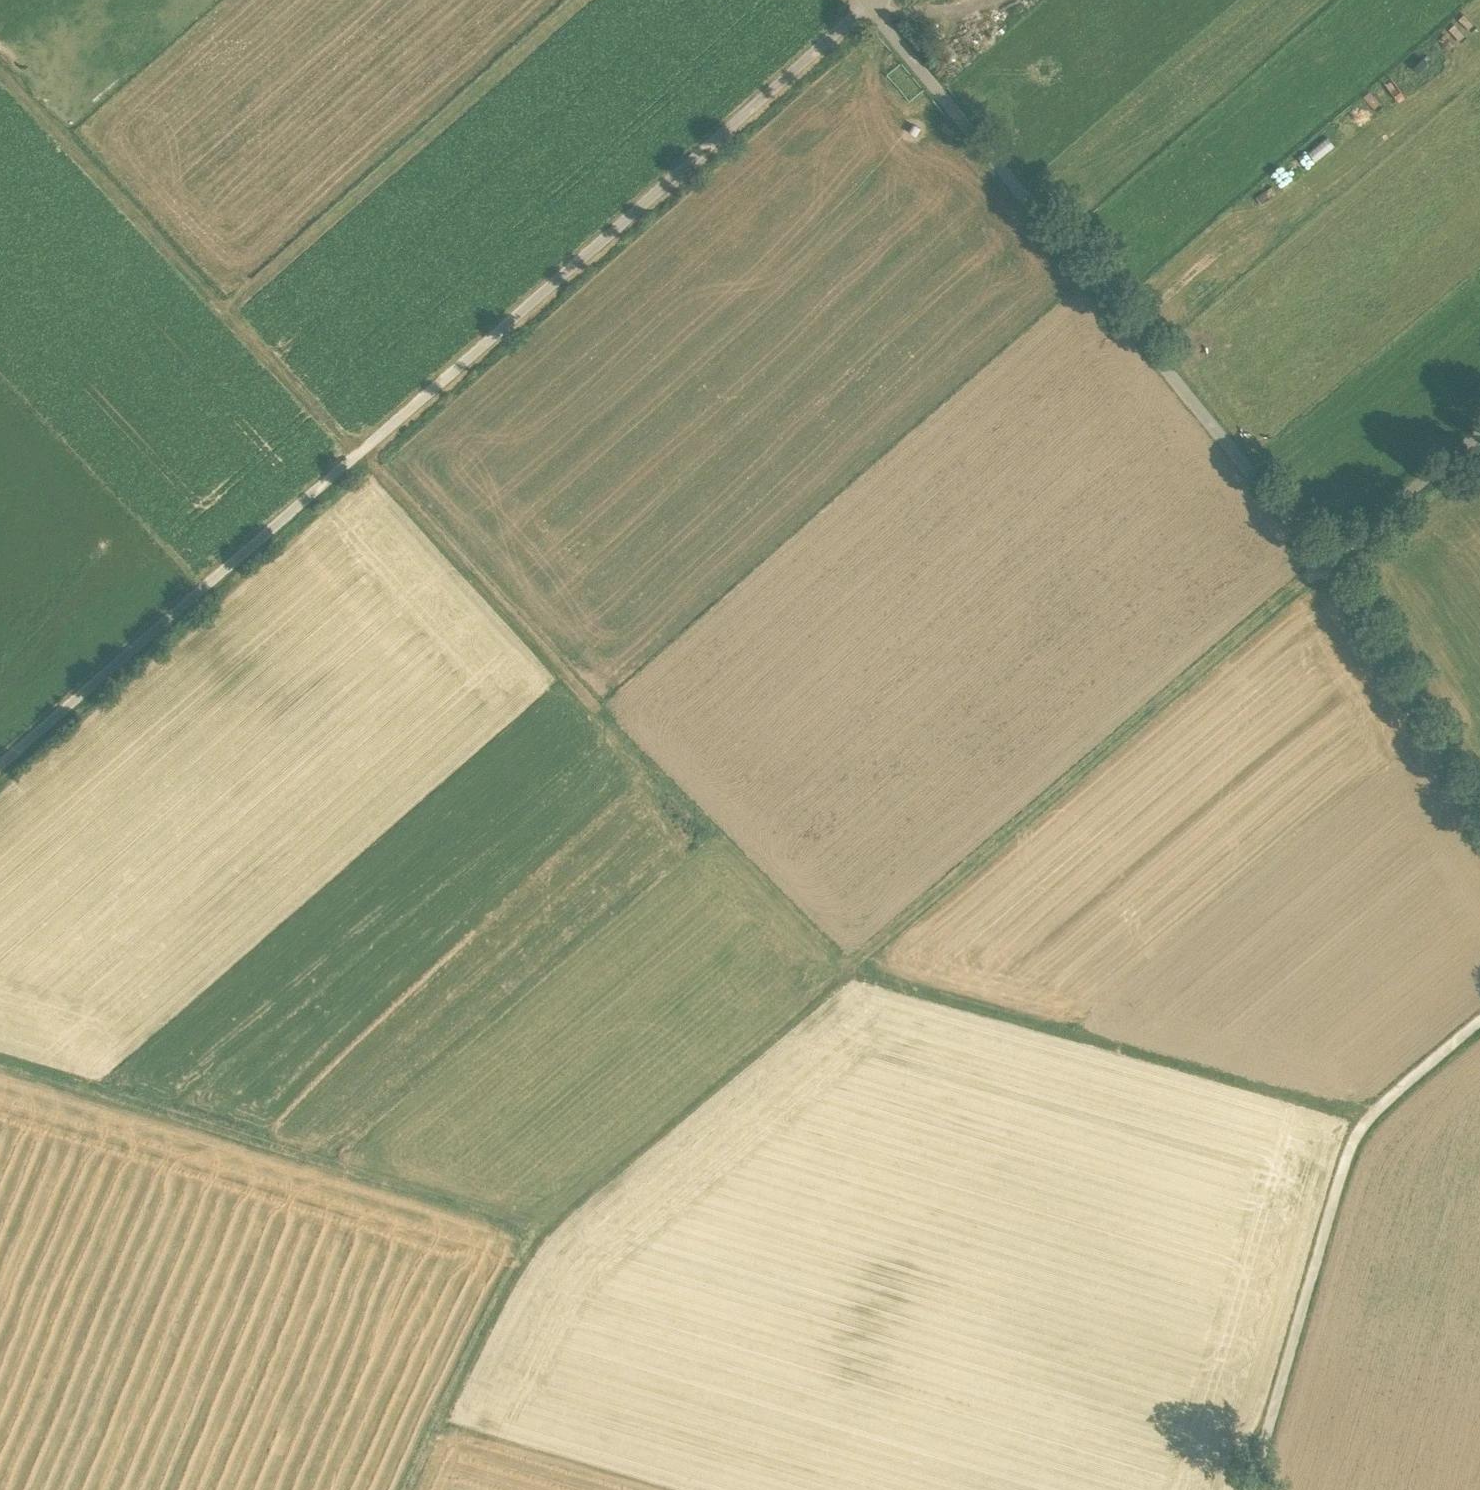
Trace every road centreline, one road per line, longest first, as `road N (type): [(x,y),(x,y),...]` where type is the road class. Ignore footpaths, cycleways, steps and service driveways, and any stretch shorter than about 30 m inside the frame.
road 1 (track): [(0,72),(851,981),(1366,1129)]
road 2 (track): [(1324,569),(532,1238),(412,1489)]
road 3 (track): [(868,10),(0,771)]
road 4 (track): [(1324,569),(868,10)]
road 5 (track): [(532,1238),(0,1081)]
road 6 (track): [(1479,1029),(1408,1087),(1355,1143),(1250,1489)]
road 7 (track): [(1479,830),(1324,569)]
road 8 (track): [(1479,437),(1324,569)]

